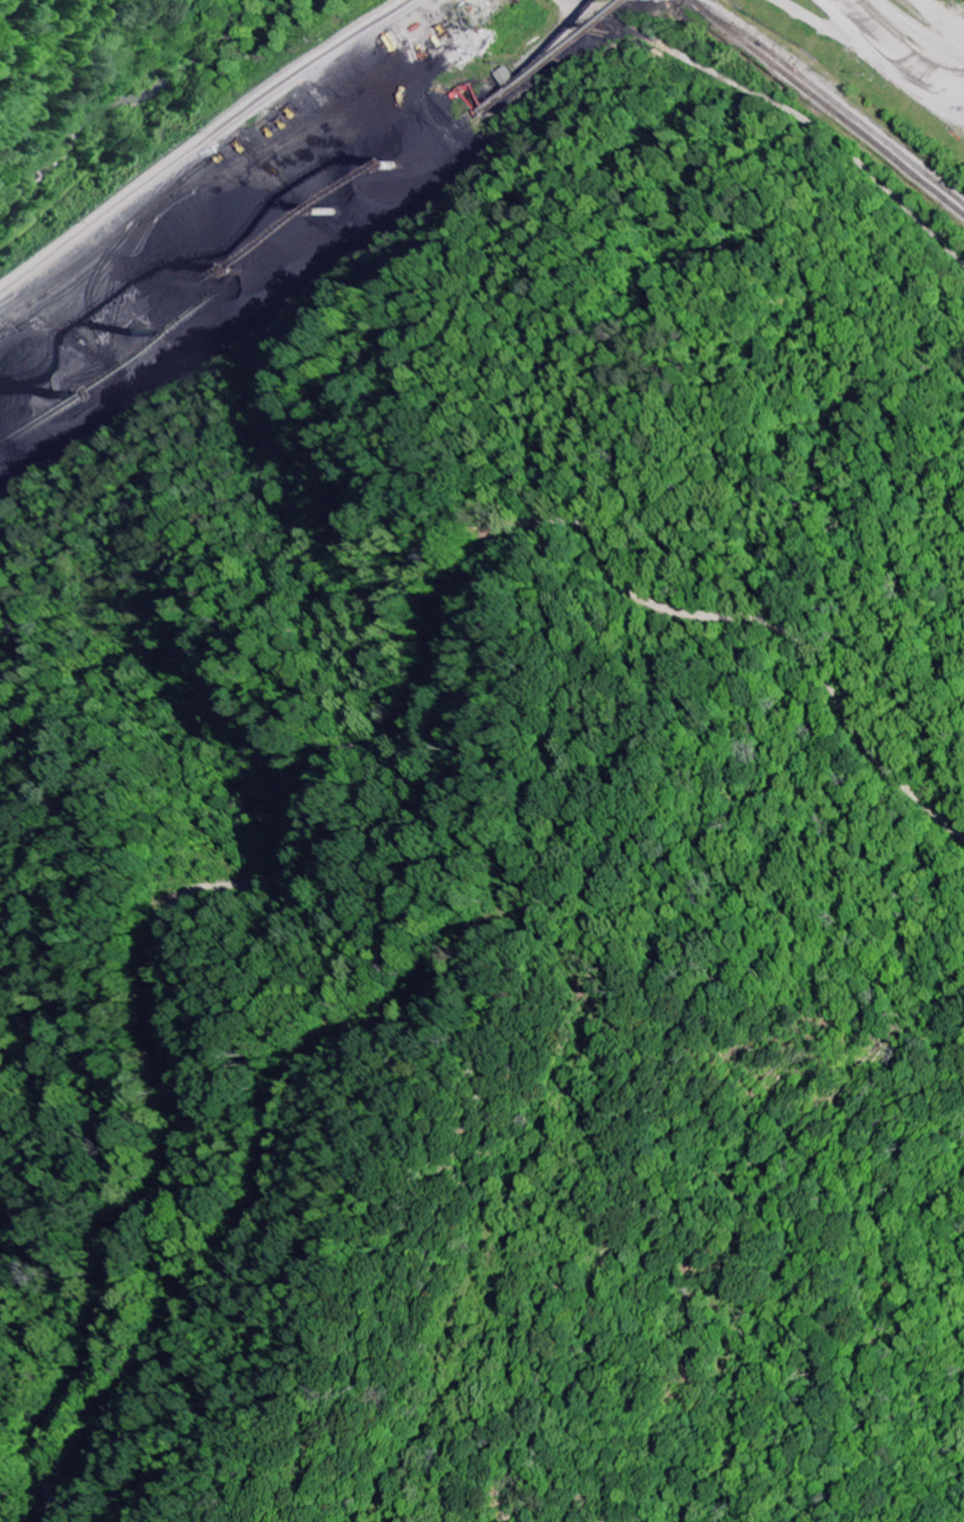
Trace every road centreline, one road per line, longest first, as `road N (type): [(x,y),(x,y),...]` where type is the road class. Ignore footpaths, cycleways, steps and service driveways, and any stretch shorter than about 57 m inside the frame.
road 1 (residential): [(0,295),(412,0)]

